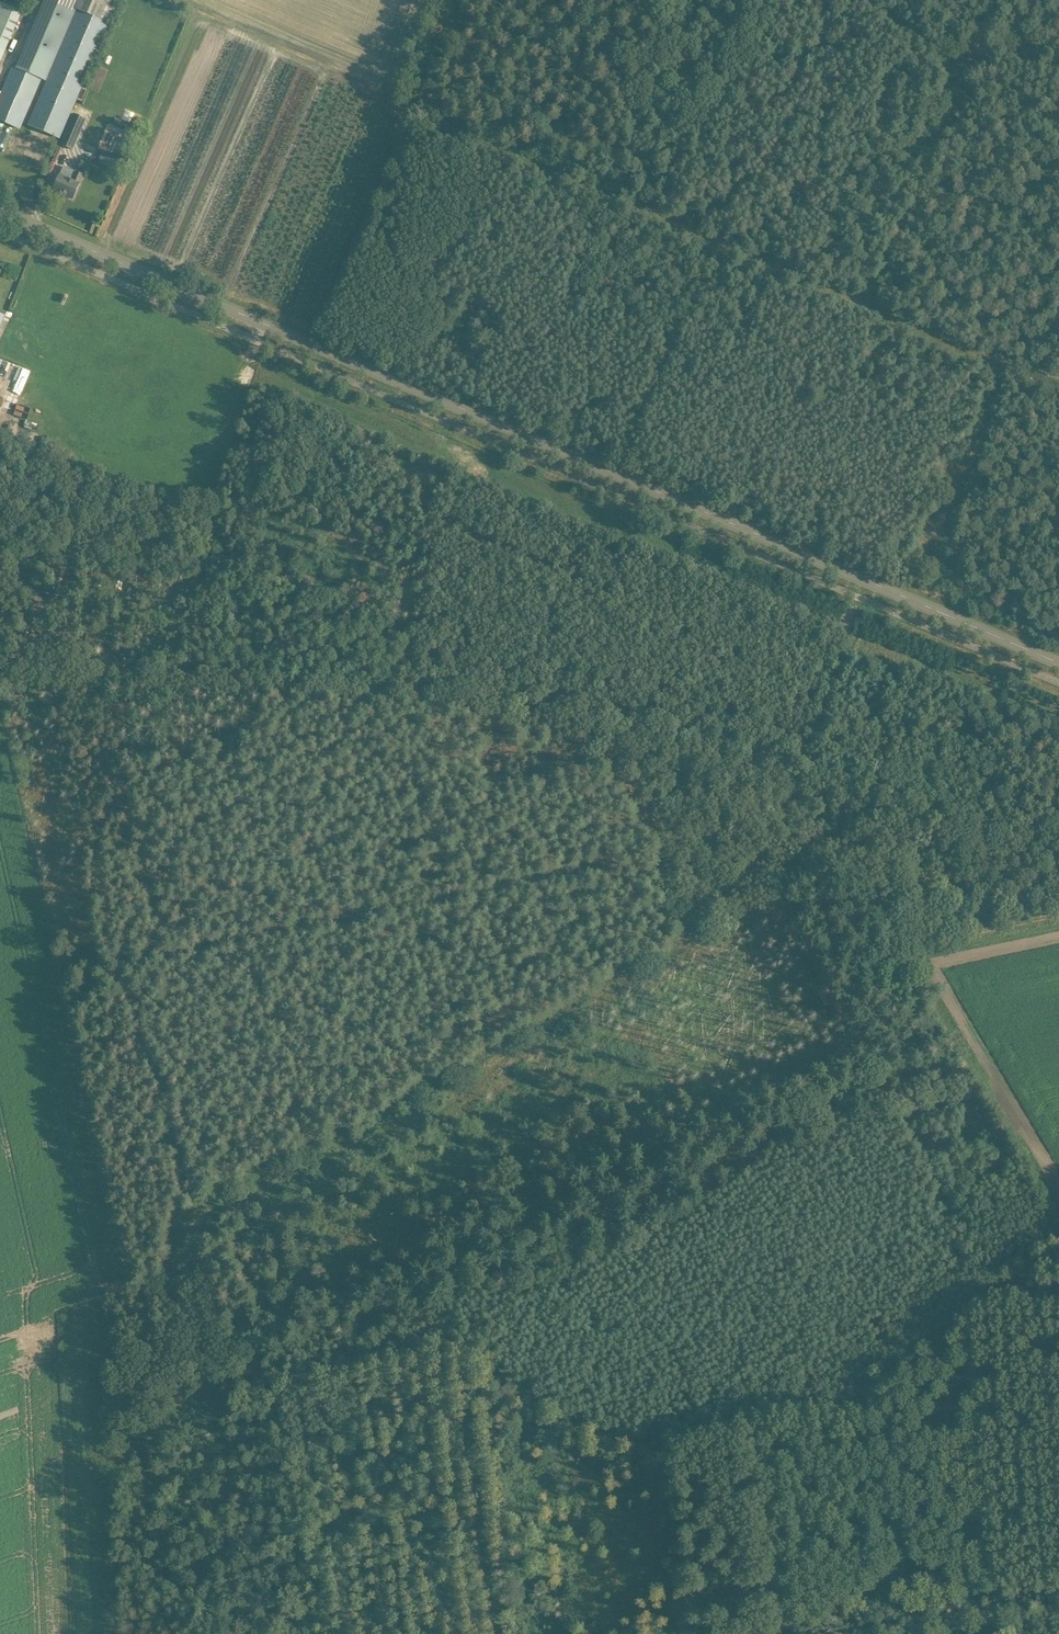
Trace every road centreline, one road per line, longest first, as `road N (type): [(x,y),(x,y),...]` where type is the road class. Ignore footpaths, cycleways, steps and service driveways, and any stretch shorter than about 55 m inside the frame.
road 1 (tertiary): [(1058,660),(0,211)]

